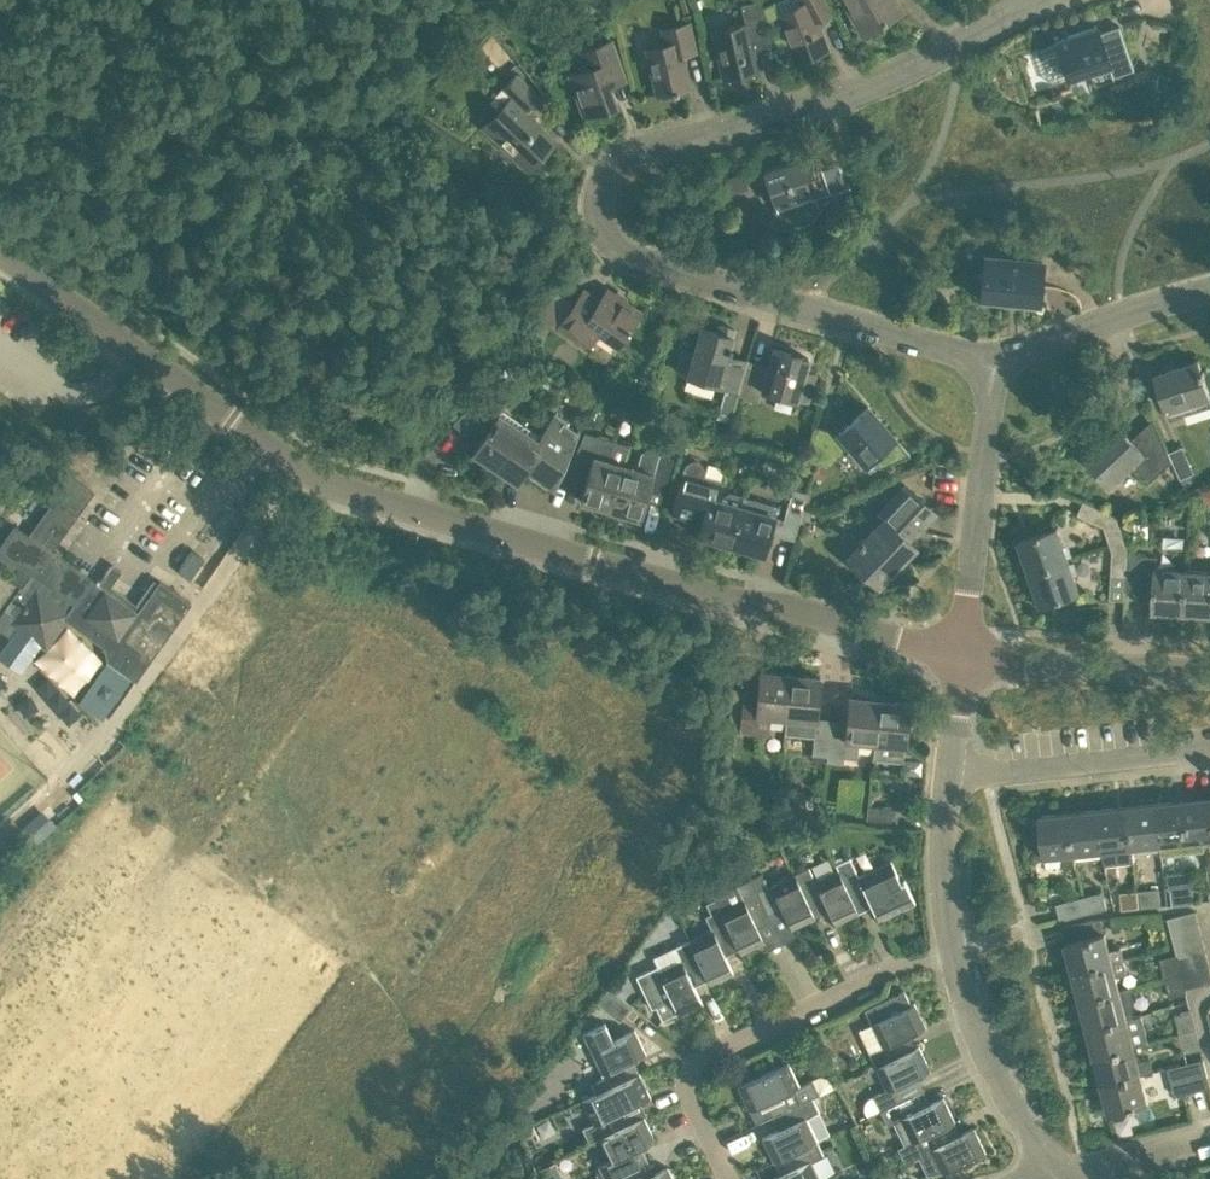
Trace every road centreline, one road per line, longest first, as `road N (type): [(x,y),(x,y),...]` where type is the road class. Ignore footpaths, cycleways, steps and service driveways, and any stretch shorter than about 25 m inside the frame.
road 1 (residential): [(0,250),(294,466),(341,489),(726,602),(781,605),(962,659)]
road 2 (residential): [(995,356),(952,351),(640,261),(608,236),(598,203),(615,163),(642,149),(801,112),(878,83),(1043,0)]
road 3 (residential): [(729,1178),(691,1097),(698,1066),(713,1052),(897,964),(954,957)]
road 4 (residential): [(962,659),(995,356)]
road 5 (residential): [(949,773),(1209,749)]
road 6 (residential): [(1070,1175),(999,1080),(954,957)]
road 7 (residential): [(962,659),(1209,676)]
road 8 (residential): [(1209,289),(995,356)]
road 9 (residential): [(954,957),(943,869),(949,773)]
road 10 (residential): [(1070,1175),(1209,1139)]

